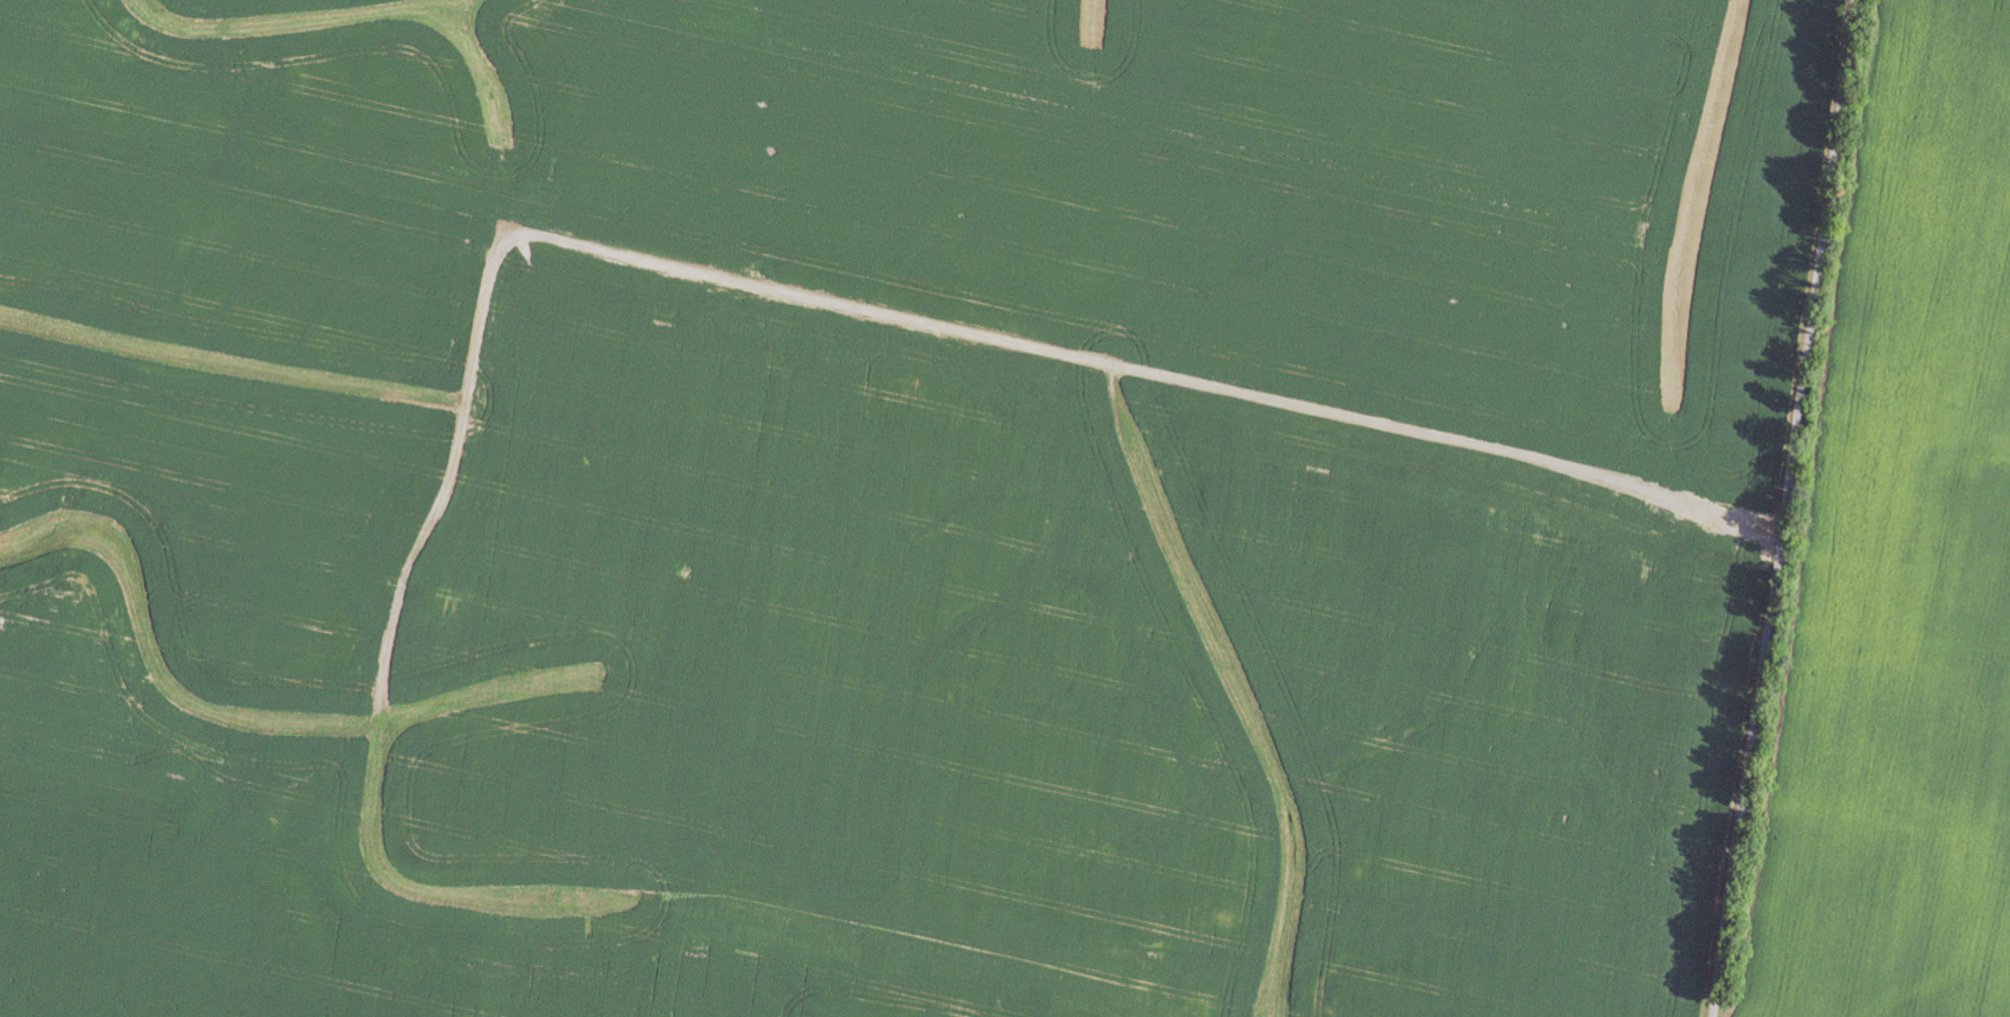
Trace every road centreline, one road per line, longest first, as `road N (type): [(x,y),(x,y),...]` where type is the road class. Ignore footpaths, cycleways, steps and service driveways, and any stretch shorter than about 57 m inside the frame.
road 1 (residential): [(1855,0),(1716,1016)]

